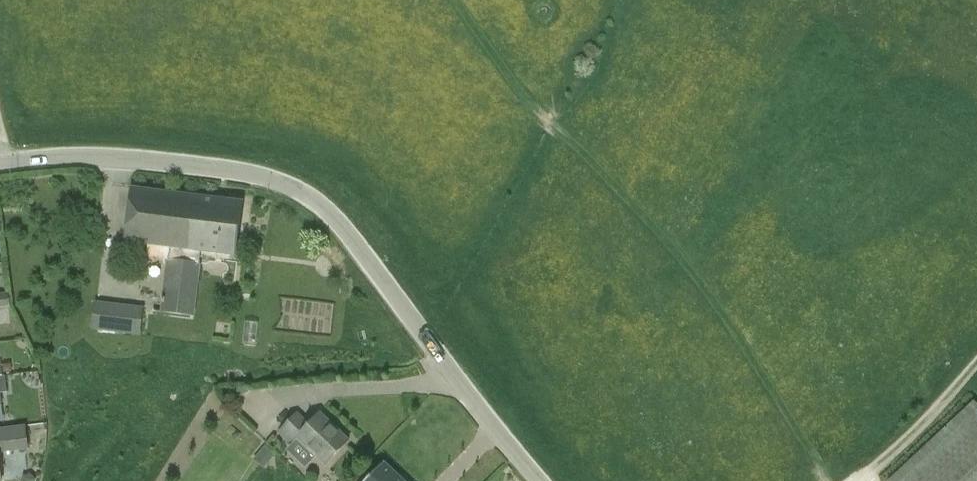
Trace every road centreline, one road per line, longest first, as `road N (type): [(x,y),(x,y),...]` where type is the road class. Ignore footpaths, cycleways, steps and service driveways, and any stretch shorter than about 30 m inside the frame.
road 1 (tertiary): [(538,480),(345,228),(299,191),(245,173),(120,158),(0,164)]
road 2 (track): [(976,366),(863,480)]

